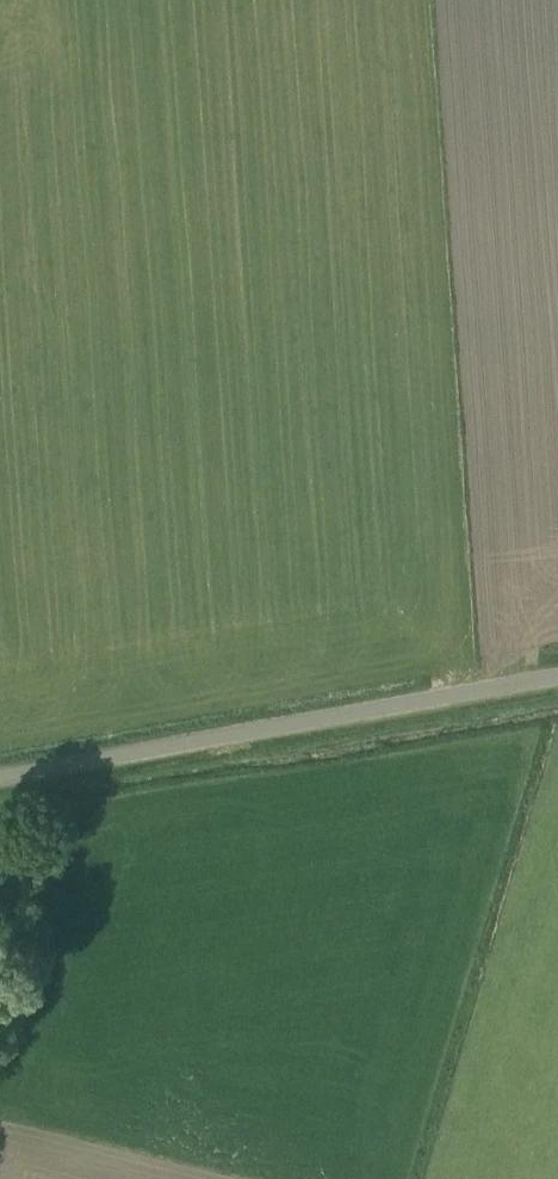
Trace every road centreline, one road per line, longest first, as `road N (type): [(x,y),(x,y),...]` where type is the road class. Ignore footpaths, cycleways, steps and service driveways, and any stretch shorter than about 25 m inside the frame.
road 1 (unclassified): [(0,776),(557,676)]

